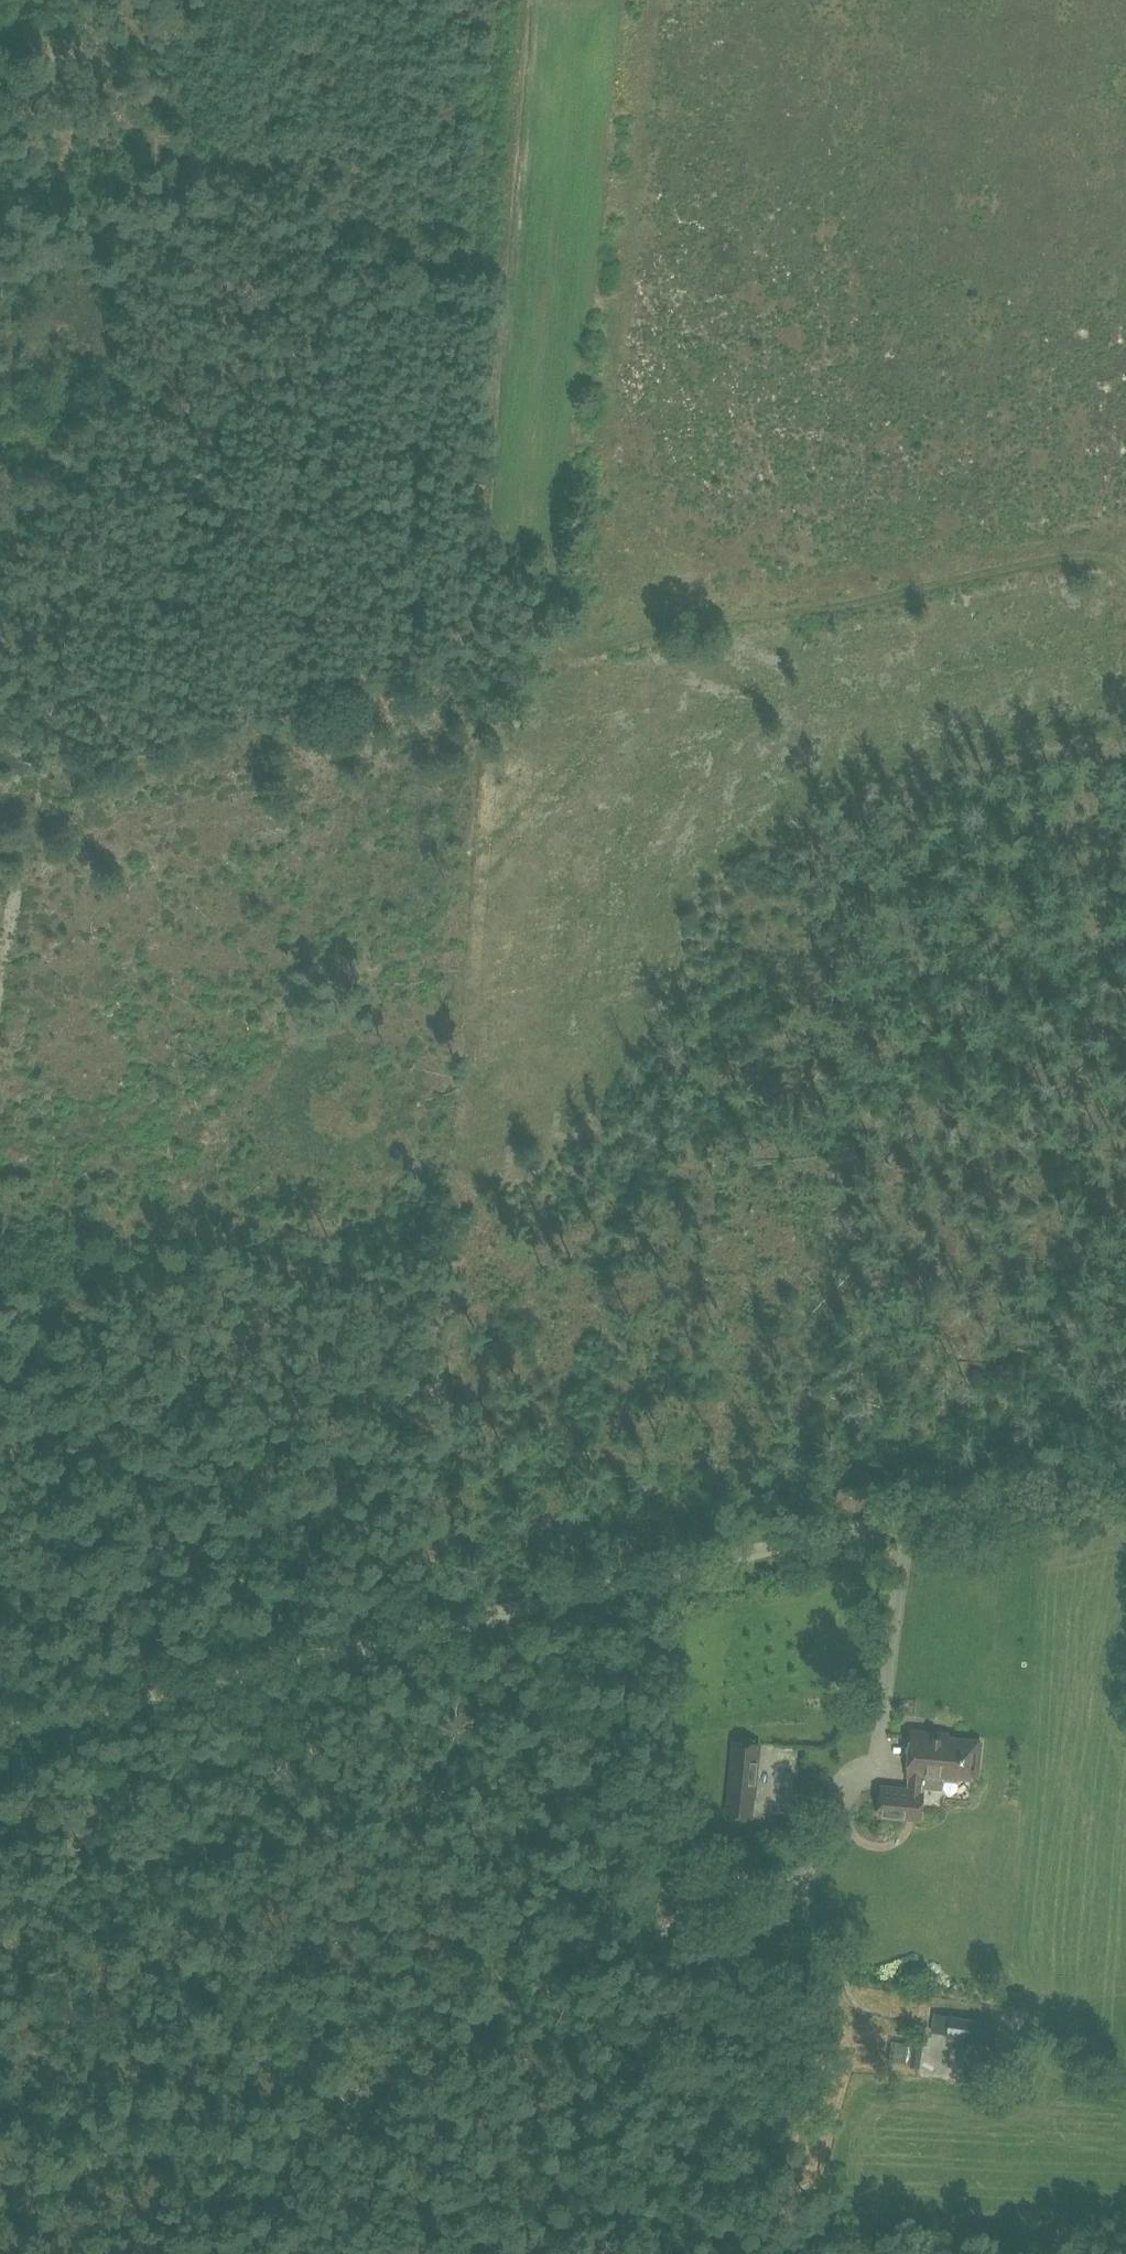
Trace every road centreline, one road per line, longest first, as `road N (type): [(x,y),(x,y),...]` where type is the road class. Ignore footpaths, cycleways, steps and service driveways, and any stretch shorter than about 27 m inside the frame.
road 1 (unclassified): [(0,1723),(1125,1465)]

